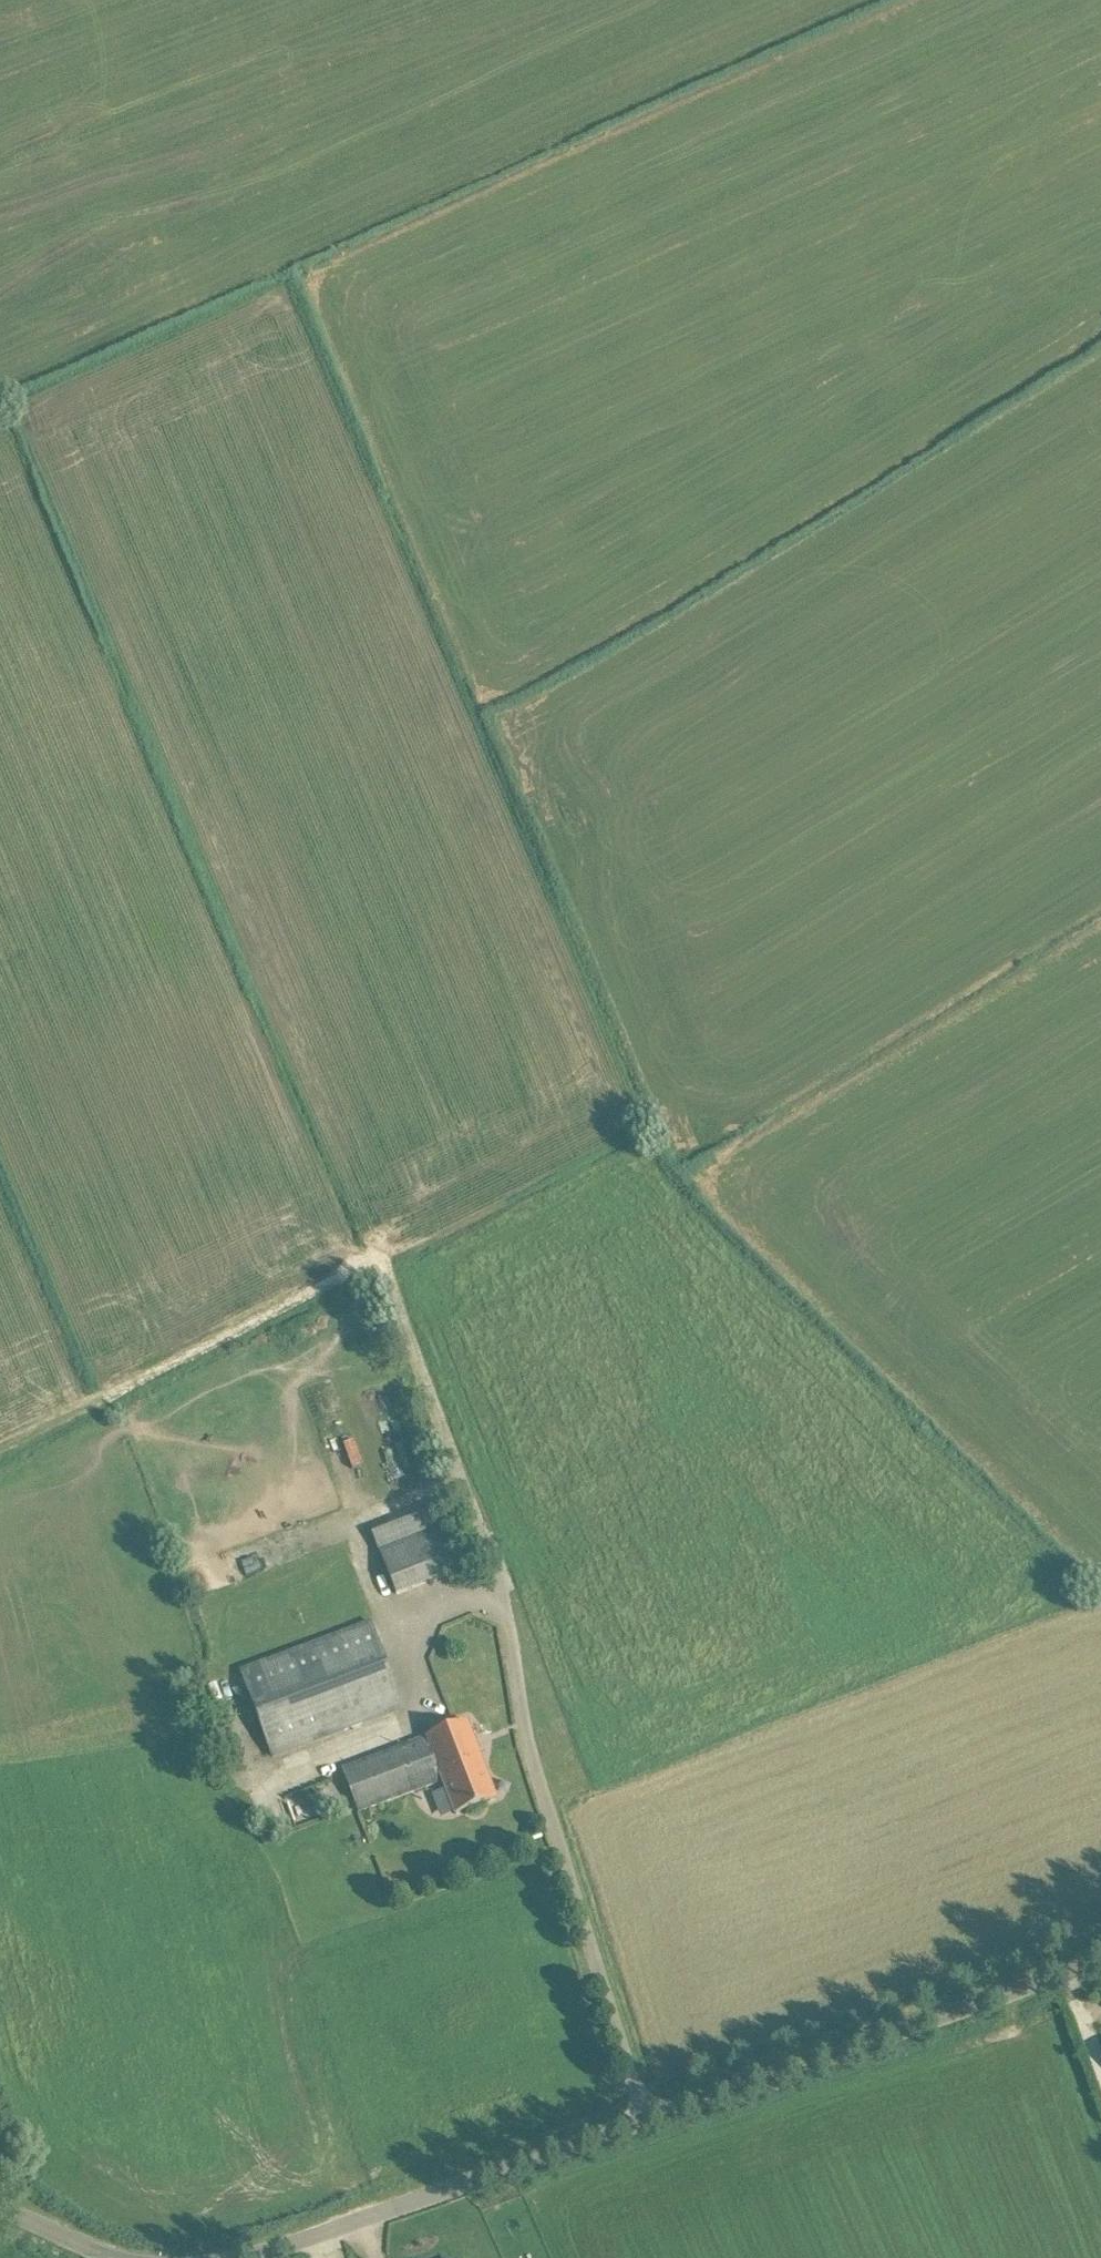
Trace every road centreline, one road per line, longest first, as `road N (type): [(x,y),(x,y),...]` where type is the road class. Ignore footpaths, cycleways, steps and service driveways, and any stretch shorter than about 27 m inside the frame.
road 1 (unclassified): [(242,2257),(1100,1956)]
road 2 (unclassified): [(0,2207),(120,2257)]

